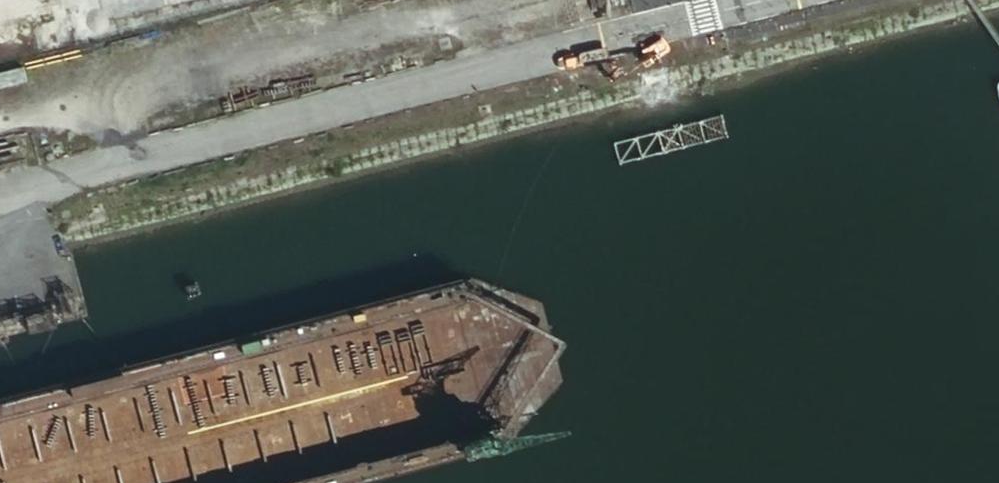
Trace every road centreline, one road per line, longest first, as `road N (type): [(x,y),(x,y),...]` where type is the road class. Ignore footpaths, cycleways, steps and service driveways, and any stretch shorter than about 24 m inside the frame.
road 1 (unclassified): [(158,155),(769,0)]

